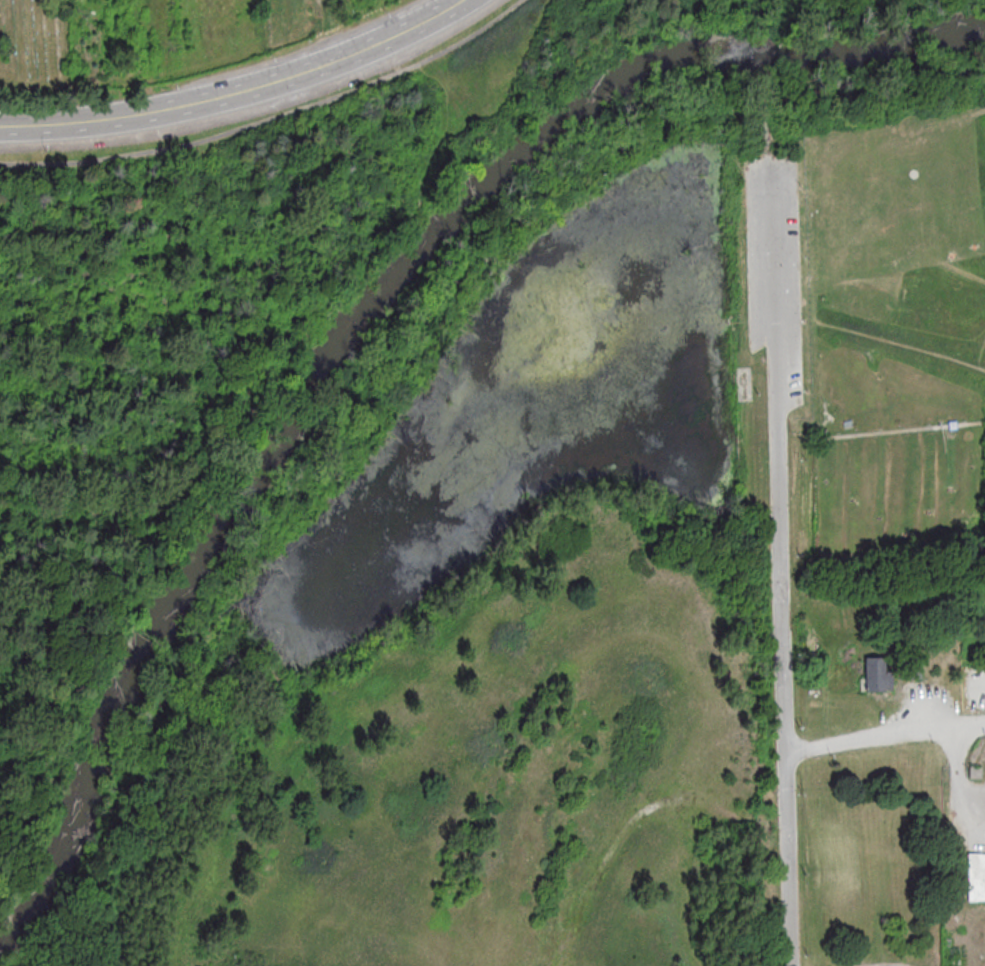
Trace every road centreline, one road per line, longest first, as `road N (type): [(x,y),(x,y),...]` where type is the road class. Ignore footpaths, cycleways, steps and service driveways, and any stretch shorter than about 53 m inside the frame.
road 1 (residential): [(790,965),(765,160)]
road 2 (secondary): [(459,0),(370,45),(216,97),(74,121),(0,123)]
road 3 (track): [(784,819),(670,799),(645,806)]

